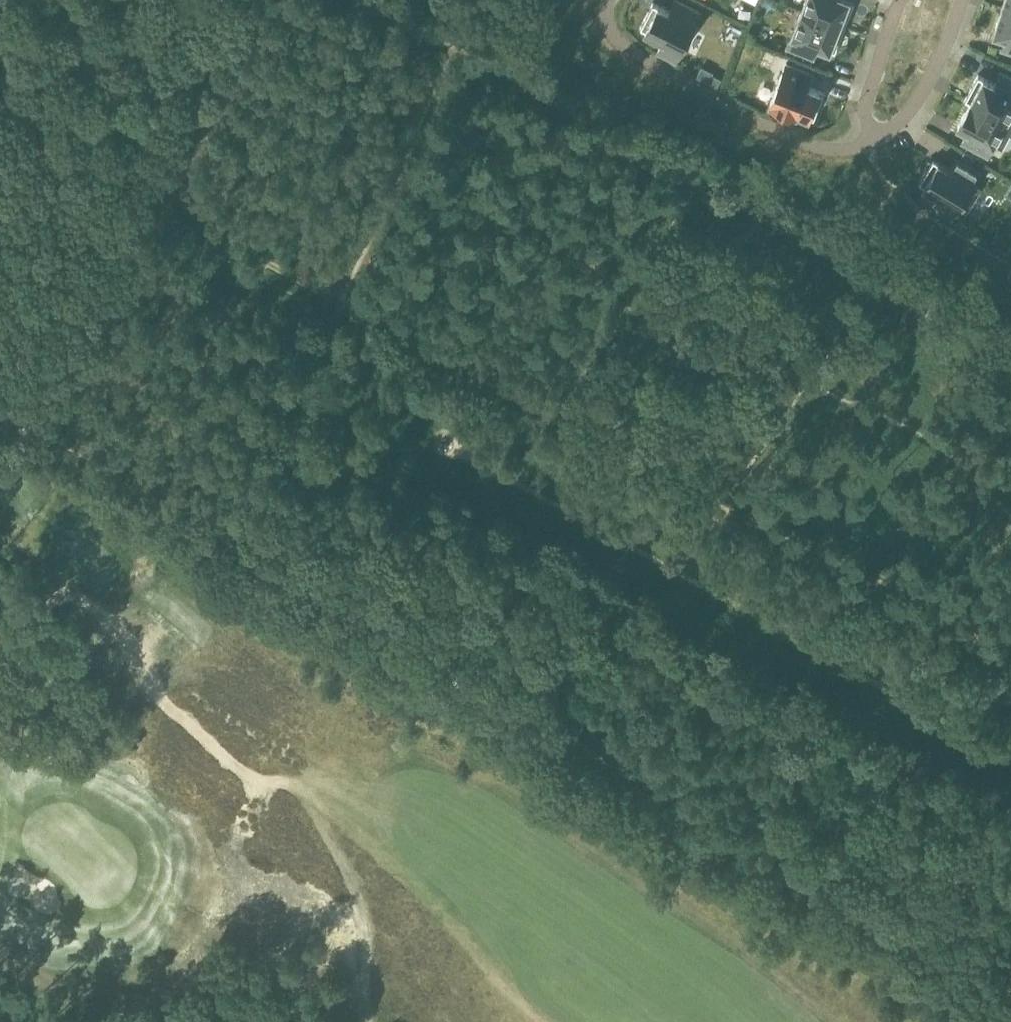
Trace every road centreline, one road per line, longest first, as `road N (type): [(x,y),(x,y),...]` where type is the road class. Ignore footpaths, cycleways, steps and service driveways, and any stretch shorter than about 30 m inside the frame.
road 1 (track): [(458,48),(1010,364)]
road 2 (residential): [(607,0),(606,19),(622,45),(810,148),(864,149),(872,132)]
road 3 (residential): [(872,132),(904,116),(964,0)]
road 4 (residential): [(898,0),(863,103),(872,132)]

